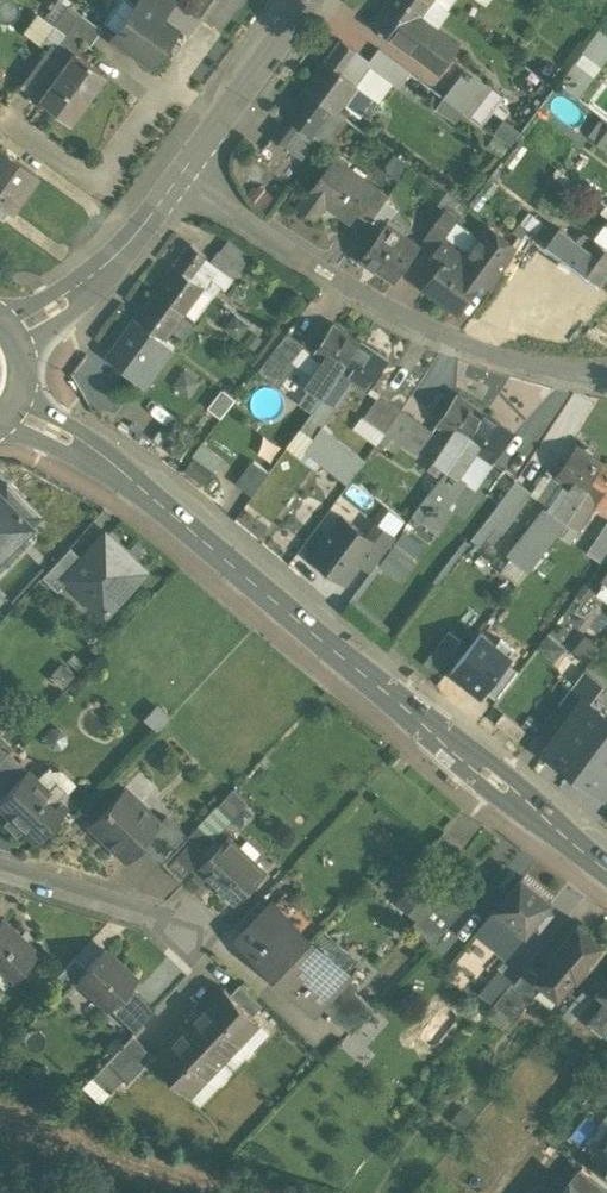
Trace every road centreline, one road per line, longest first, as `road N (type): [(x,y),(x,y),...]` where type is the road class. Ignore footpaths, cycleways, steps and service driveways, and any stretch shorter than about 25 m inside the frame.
road 1 (secondary): [(606,869),(131,480),(14,409)]
road 2 (residential): [(606,375),(529,363),(382,302),(182,171)]
road 3 (tertiary): [(9,330),(54,309),(104,269),(182,171)]
road 4 (tertiary): [(182,171),(306,0)]
road 5 (residential): [(189,924),(0,870)]

